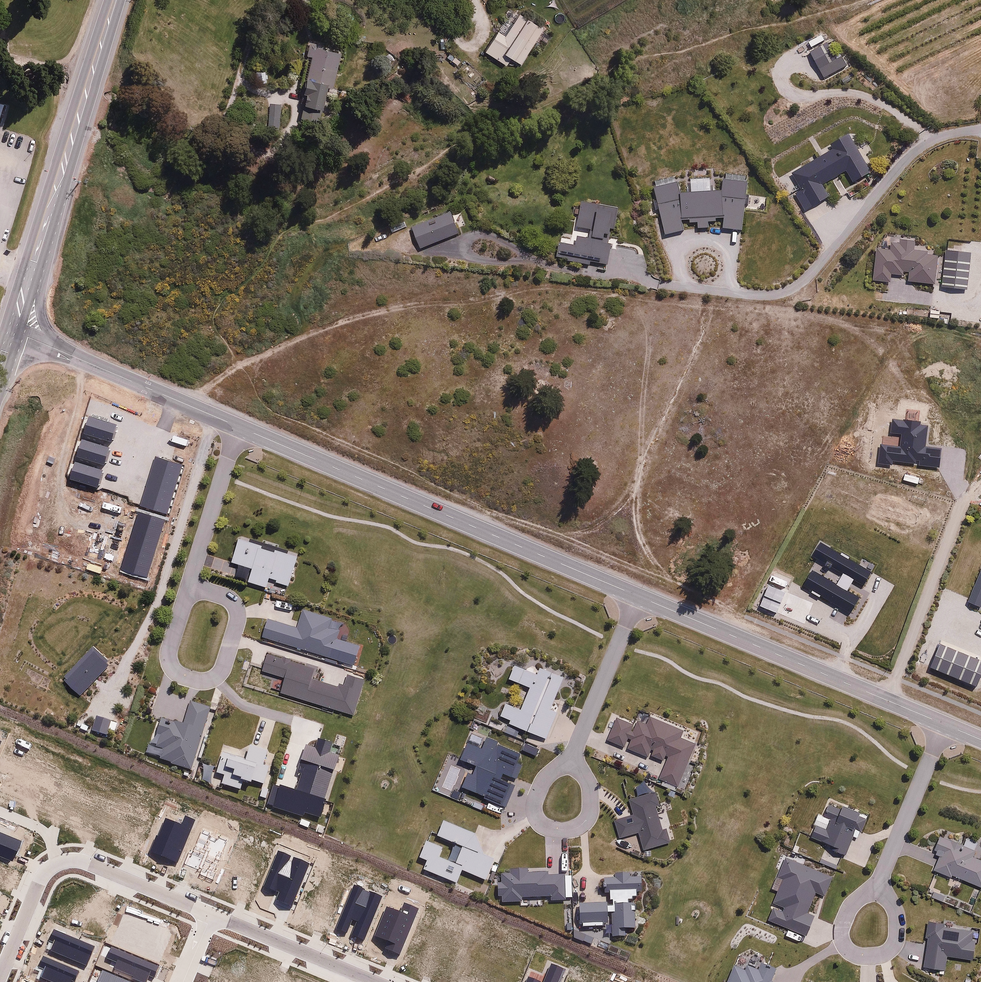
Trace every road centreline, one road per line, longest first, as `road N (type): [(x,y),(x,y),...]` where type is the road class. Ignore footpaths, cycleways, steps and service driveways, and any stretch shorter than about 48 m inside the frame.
road 1 (residential): [(237,426),(639,596)]
road 2 (primary): [(11,336),(117,0)]
road 3 (residential): [(639,596),(944,724)]
road 4 (residential): [(11,336),(237,426)]
road 5 (residential): [(190,587),(224,598),(237,613),(224,666),(216,678),(191,680),(177,674),(168,653)]
road 6 (residential): [(878,888),(944,724)]
road 7 (residential): [(373,981),(211,916)]
road 8 (residential): [(573,757),(591,790),(588,818),(578,828),(551,830),(535,812),(552,772)]
road 9 (residential): [(878,888),(895,925),(881,957),(856,957),(845,945),(850,905),(862,893)]
road 10 (residential): [(573,757),(639,596)]
road 11 (residential): [(190,587),(237,426)]
road 12 (residential): [(211,916),(85,862),(61,862)]
road 13 (residential): [(61,862),(41,878),(0,979)]

